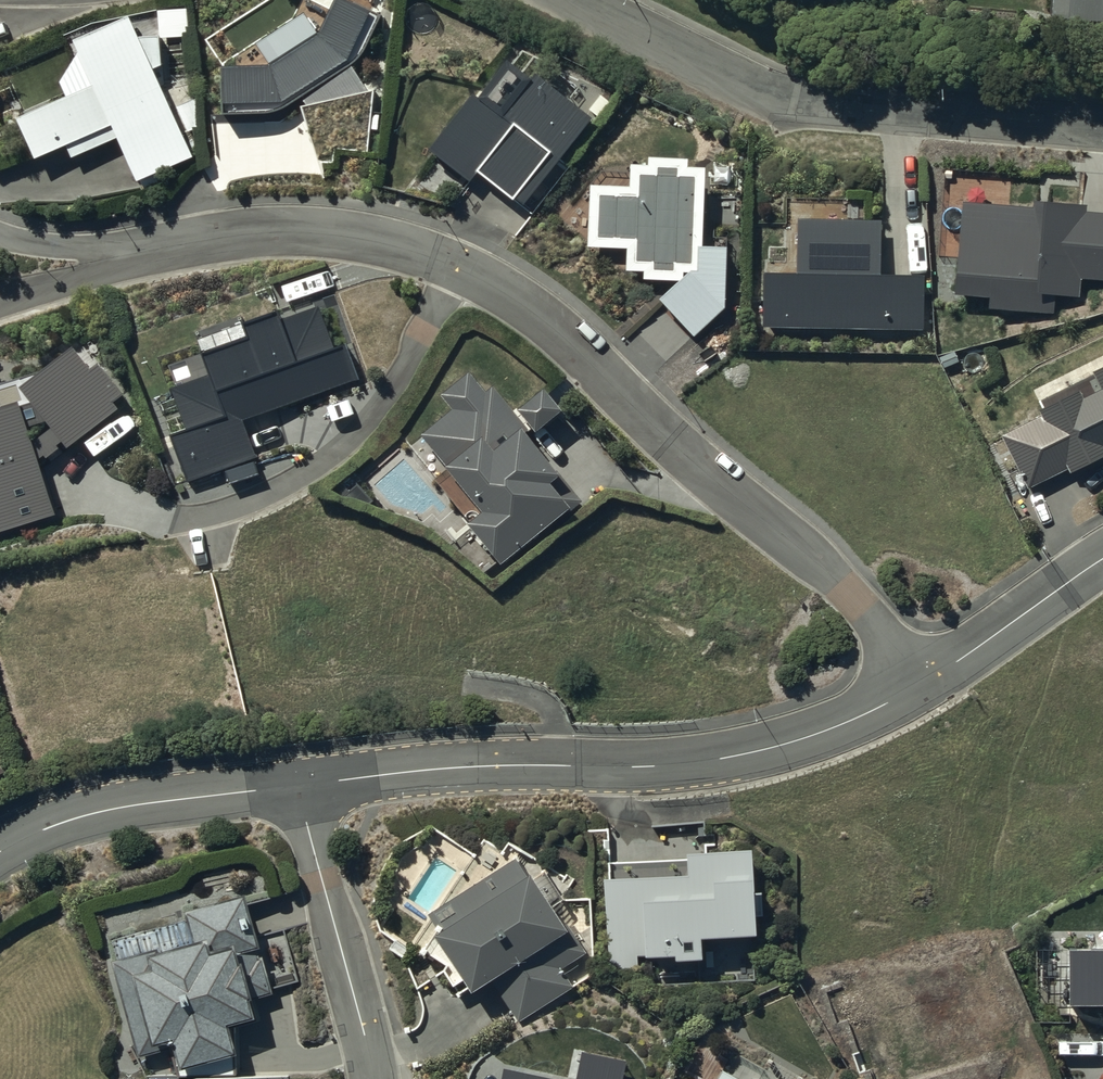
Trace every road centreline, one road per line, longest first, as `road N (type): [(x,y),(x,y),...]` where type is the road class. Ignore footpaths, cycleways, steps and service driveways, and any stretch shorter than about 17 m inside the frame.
road 1 (residential): [(929,679),(542,321),(416,250),(293,229),(225,232),(123,254)]
road 2 (residential): [(303,782),(440,765),(718,759),(827,732),(929,679)]
road 3 (residential): [(1102,124),(820,109),(747,84),(583,0)]
road 4 (residential): [(0,854),(99,811),(303,782)]
road 5 (residential): [(303,782),(370,1078)]
road 6 (residential): [(929,679),(1102,562)]
road 7 (residential): [(123,254),(0,234)]

